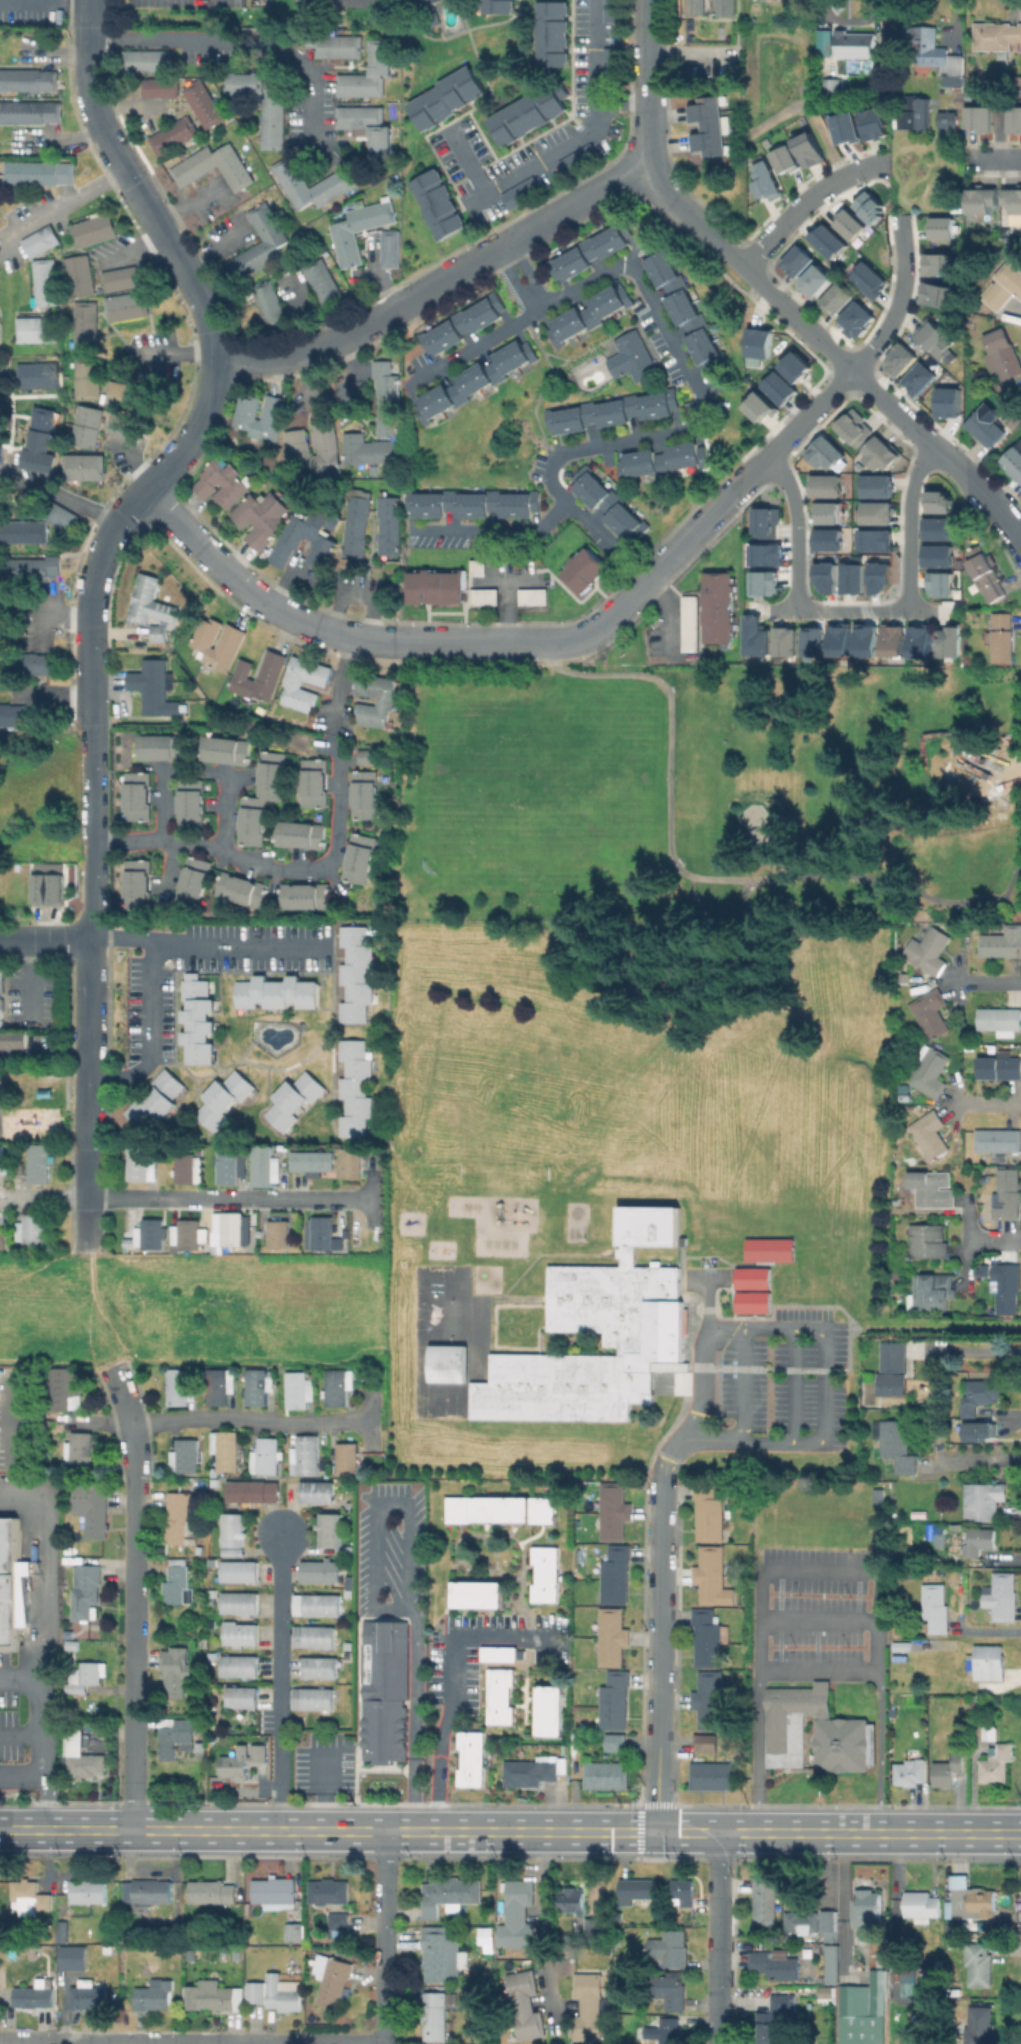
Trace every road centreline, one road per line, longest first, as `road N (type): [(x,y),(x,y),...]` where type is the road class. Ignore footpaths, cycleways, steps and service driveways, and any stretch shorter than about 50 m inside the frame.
road 1 (residential): [(151,488),(229,575),(327,633),(413,642),(571,641),(592,634),(882,334),(900,294),(899,221)]
road 2 (secondary): [(0,1830),(1020,1834)]
road 3 (residential): [(93,729),(98,571),(131,512),(191,442),(220,364),(203,293),(96,115),(89,0)]
road 4 (residential): [(641,166),(980,488),(1020,545)]
road 5 (residential): [(641,166),(351,335),(280,359),(220,364)]
road 6 (residential): [(0,2043),(383,2043)]
road 7 (residential): [(95,840),(159,838),(321,873),(333,856),(333,734)]
road 8 (residential): [(656,1832),(662,1485)]
road 9 (residential): [(89,1251),(92,957)]
road 10 (residential): [(370,1195),(89,1194)]
road 11 (residential): [(134,1714),(138,1473)]
road 12 (residential): [(92,957),(93,729)]
road 13 (residential): [(383,2043),(385,1832)]
road 14 (residential): [(743,267),(823,189),(890,164)]
road 15 (residential): [(716,2010),(719,1832)]
road 16 (residential): [(906,611),(906,508),(929,441)]
road 17 (residential): [(648,0),(641,166)]
road 18 (residential): [(795,610),(793,520),(769,453)]
road 19 (residential): [(771,610),(929,612)]
road 20 (residential): [(5,245),(16,227),(122,168)]

